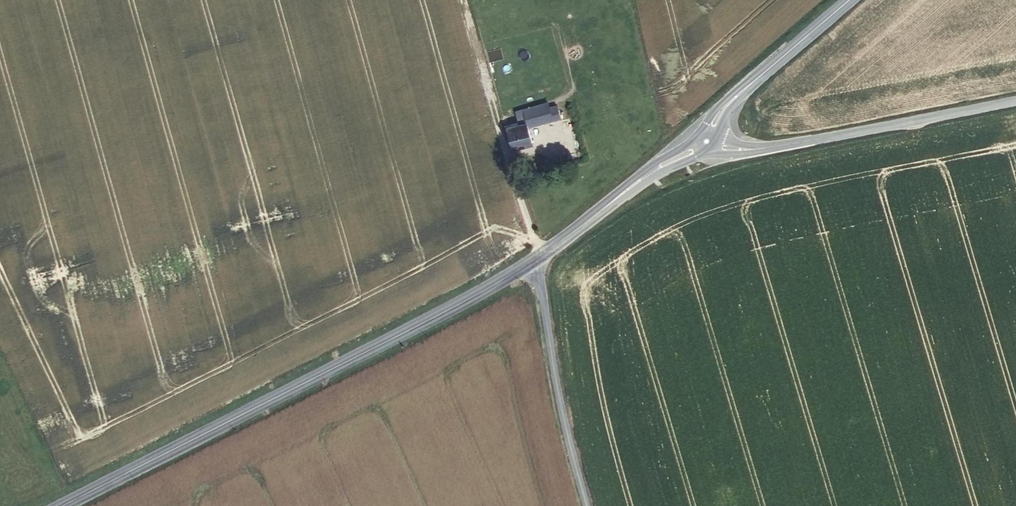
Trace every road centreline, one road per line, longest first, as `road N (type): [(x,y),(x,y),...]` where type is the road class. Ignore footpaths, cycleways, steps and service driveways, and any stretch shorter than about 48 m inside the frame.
road 1 (secondary): [(60,505),(528,263)]
road 2 (tertiary): [(1015,100),(755,150),(707,141)]
road 3 (unclassified): [(528,263),(586,505)]
road 4 (secondary): [(707,141),(729,103),(848,0)]
road 5 (secondary): [(541,253),(707,141)]
road 6 (unclassified): [(541,253),(495,114)]

